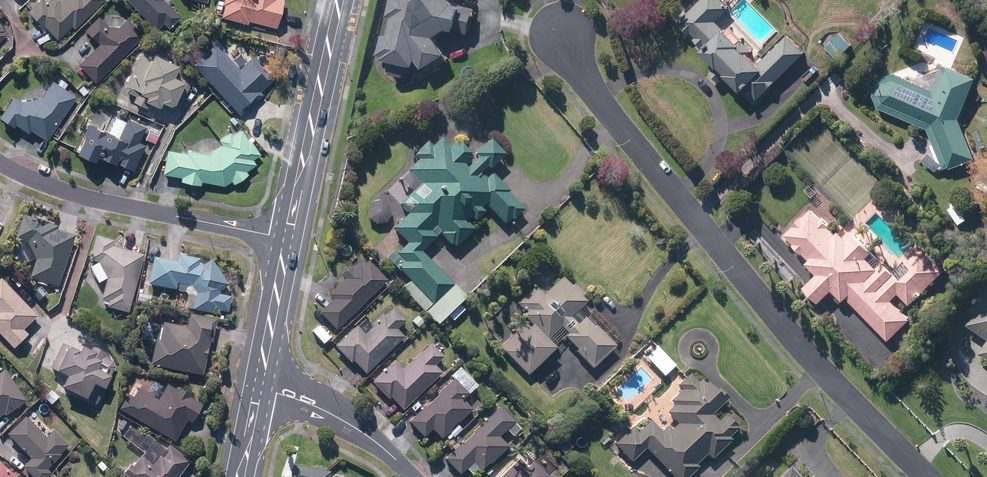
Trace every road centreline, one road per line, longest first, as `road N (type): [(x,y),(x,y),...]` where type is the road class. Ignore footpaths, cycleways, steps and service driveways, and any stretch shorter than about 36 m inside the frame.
road 1 (residential): [(564,36),(800,344),(928,476)]
road 2 (residential): [(284,239),(92,196),(0,163)]
road 3 (secondary): [(284,239),(340,0)]
road 4 (secondary): [(266,370),(284,239)]

